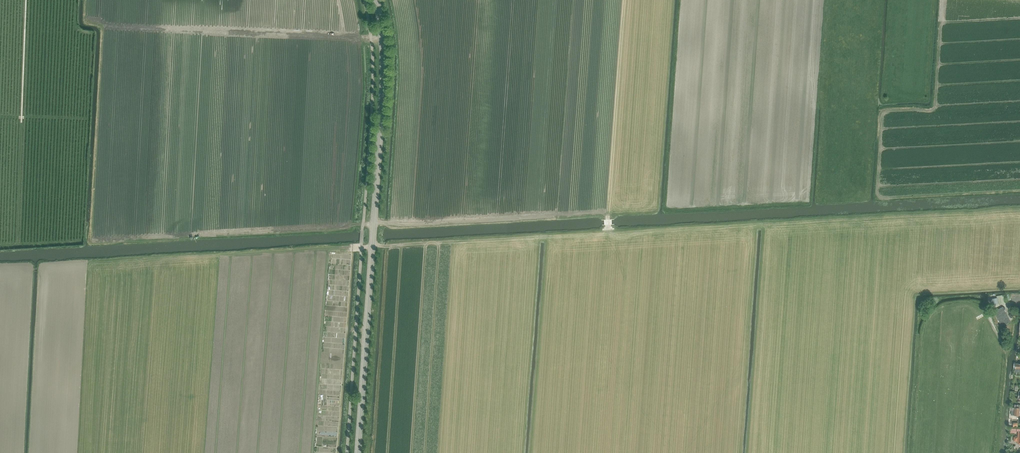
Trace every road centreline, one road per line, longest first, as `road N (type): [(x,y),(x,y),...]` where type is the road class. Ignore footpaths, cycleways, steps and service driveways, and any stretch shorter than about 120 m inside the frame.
road 1 (tertiary): [(359,452),(384,91),(376,0)]

